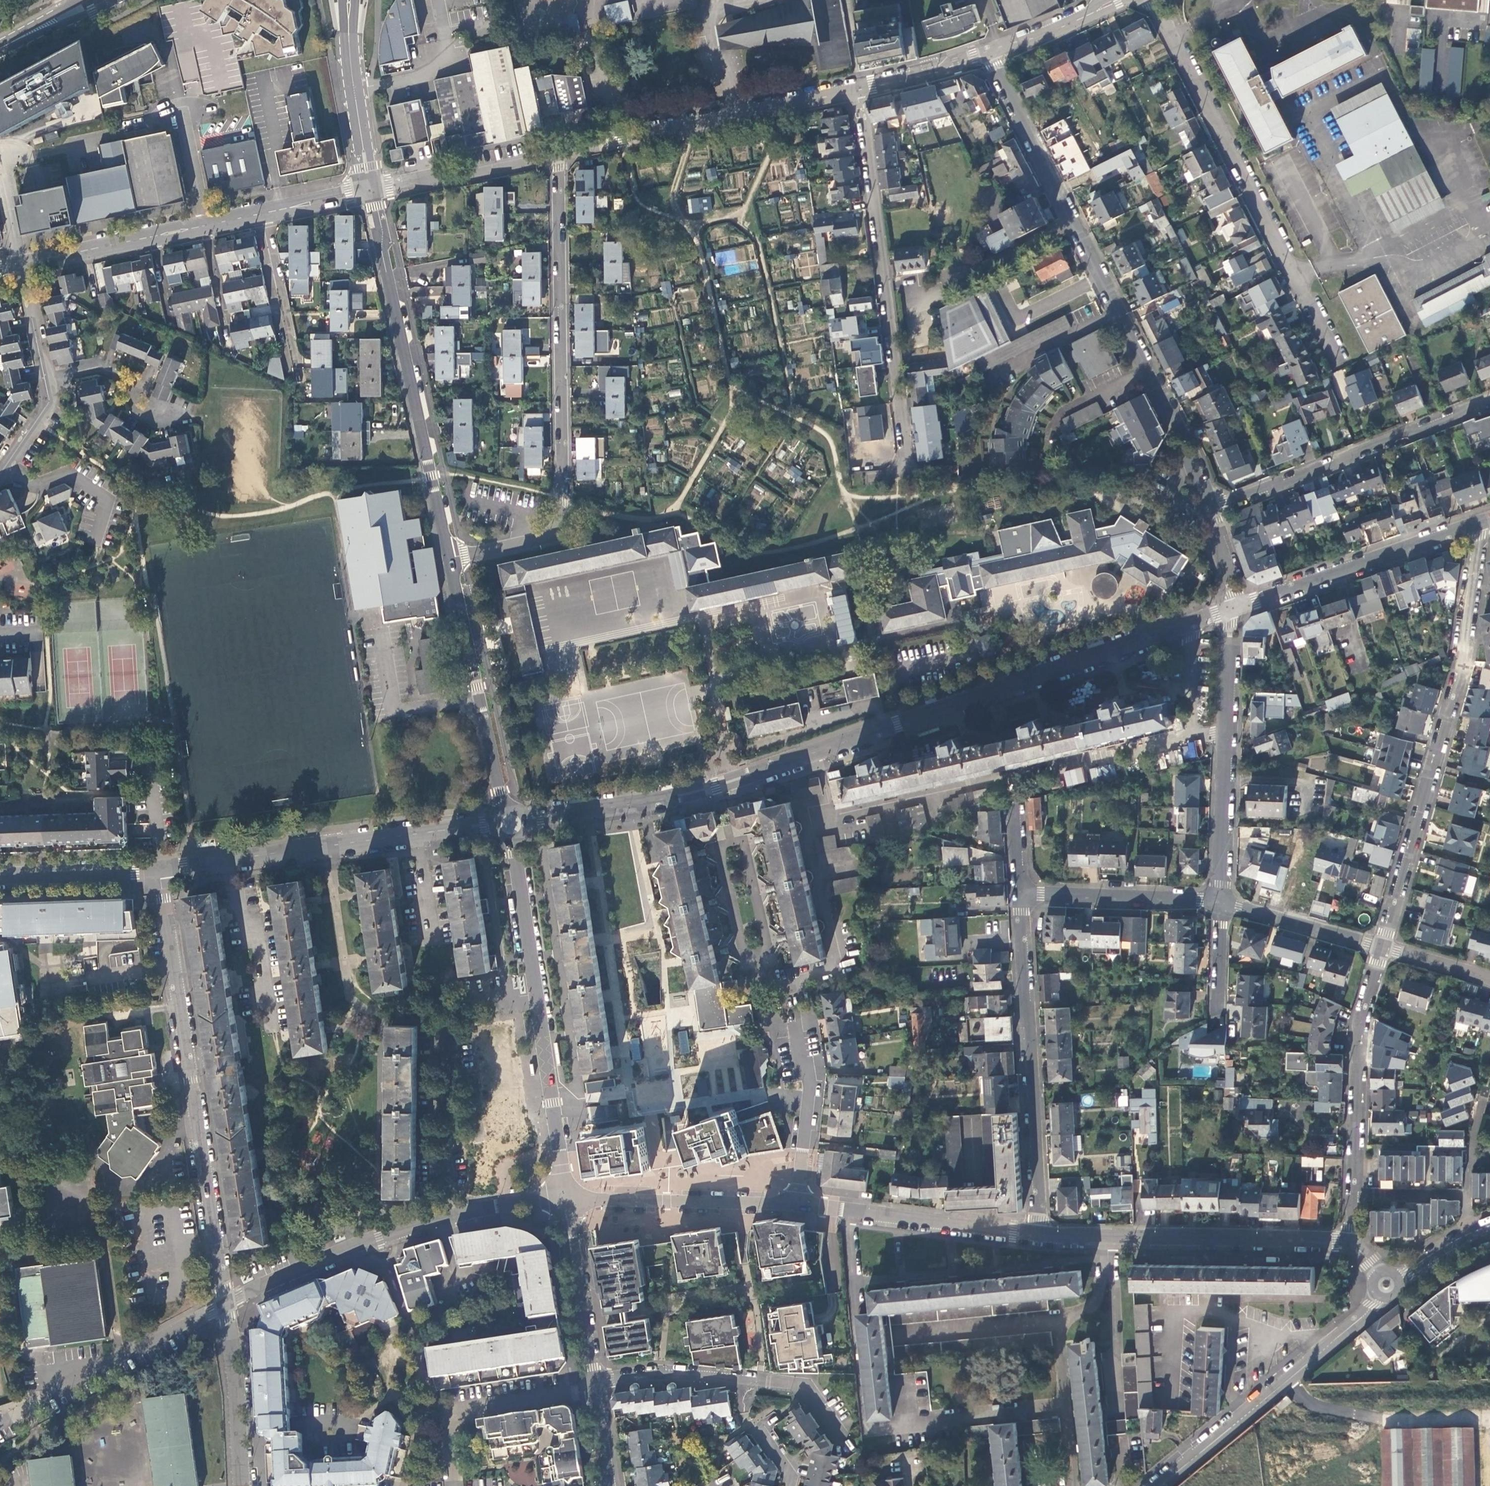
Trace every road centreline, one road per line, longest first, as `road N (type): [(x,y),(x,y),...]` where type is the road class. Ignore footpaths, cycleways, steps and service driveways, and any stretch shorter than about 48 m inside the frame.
road 1 (residential): [(524,821),(716,788),(1239,607)]
road 2 (residential): [(989,51),(1190,458),(1208,512)]
road 3 (residential): [(452,557),(549,539),(559,527),(558,153)]
road 4 (residential): [(1381,949),(1462,664),(1486,520)]
road 5 (residential): [(225,1304),(164,868)]
road 6 (residential): [(1150,0),(1339,364)]
road 7 (residential): [(856,90),(909,475)]
road 8 (secondary): [(371,189),(452,557)]
road 9 (residential): [(1034,1234),(1022,898)]
road 10 (residential): [(164,868),(491,826)]
road 11 (residential): [(1034,1234),(1350,1244)]
road 12 (residential): [(856,90),(558,153)]
road 13 (secondary): [(1160,1485),(1317,1356),(1387,1285)]
road 14 (residential): [(1208,512),(1489,402)]
road 15 (residential): [(1381,949),(1359,1025),(1350,1244)]
road 16 (residential): [(1239,607),(1229,627),(1220,902)]
road 17 (residential): [(452,1214),(441,1168),(449,1008),(537,998)]
road 18 (residential): [(594,1385),(661,1374),(805,1386),(840,1438)]
road 19 (residential): [(1239,607),(1486,520)]
road 20 (secondary): [(452,557),(506,808)]
road 21 (residential): [(0,1423),(225,1304)]
road 22 (residential): [(566,1194),(798,1206)]
road 23 (residential): [(225,1304),(431,1220)]
road 24 (residential): [(594,1391),(450,1413),(453,1485)]
road 25 (residential): [(1022,898),(1220,902)]
road 26 (residential): [(558,153),(371,189)]
road 27 (residential): [(847,1211),(1034,1234)]
road 28 (residential): [(239,1485),(225,1304)]
road 29 (secondary): [(349,10),(371,189)]
road 30 (residential): [(798,1206),(809,1084),(794,1031)]
road 31 (residential): [(1220,902),(1381,949)]
road 32 (residential): [(0,877),(164,868)]
road 33 (residential): [(0,480),(27,489),(66,473),(107,498),(93,538)]
road 34 (secondary): [(537,998),(513,840)]
road 35 (residential): [(262,214),(294,364)]
road 36 (residential): [(45,379),(101,367),(141,385),(140,413),(164,415)]
road 37 (secondary): [(558,1144),(537,998)]
road 38 (residential): [(989,51),(856,90)]
road 39 (secondary): [(594,1385),(574,1248)]
road 40 (residential): [(1117,0),(989,51)]
road 41 (tertiary): [(154,237),(22,265)]
road 42 (secondary): [(0,55),(119,0)]
road 43 (residential): [(231,348),(206,226)]

